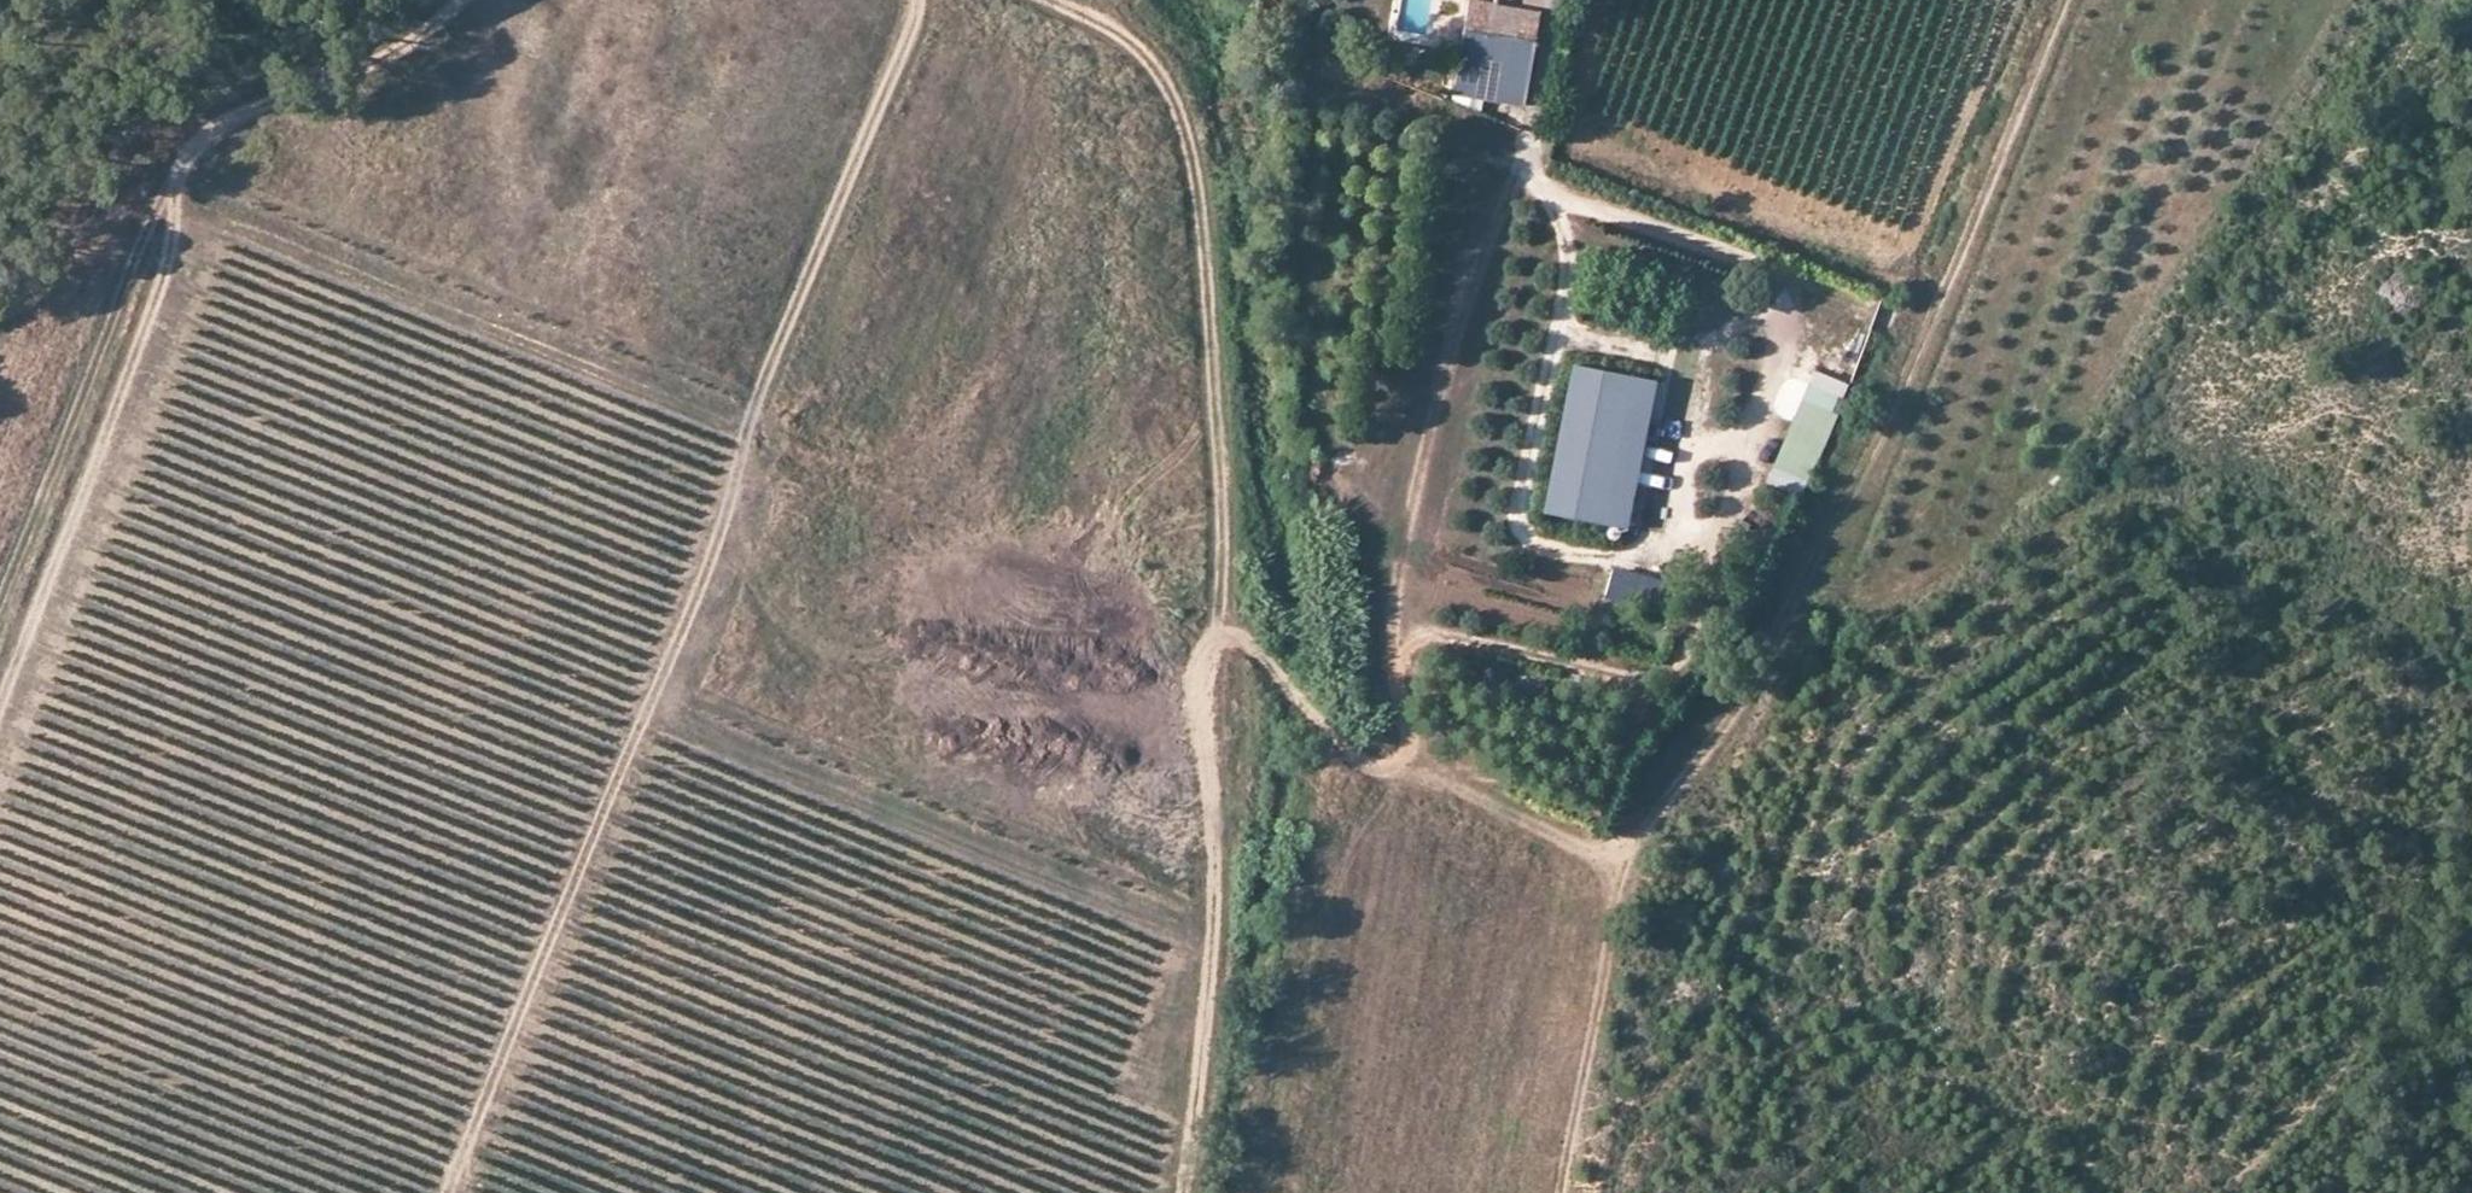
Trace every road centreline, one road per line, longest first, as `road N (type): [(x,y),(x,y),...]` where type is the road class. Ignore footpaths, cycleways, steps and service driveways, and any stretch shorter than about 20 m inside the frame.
road 1 (track): [(2064,0),(1922,345),(1761,679),(1650,832),(1575,1109),(1561,1192)]
road 2 (track): [(1181,1192),(1217,976),(1204,681),(1220,635),(1224,462),(1208,279),(1188,129),(1152,58),(1050,0)]

